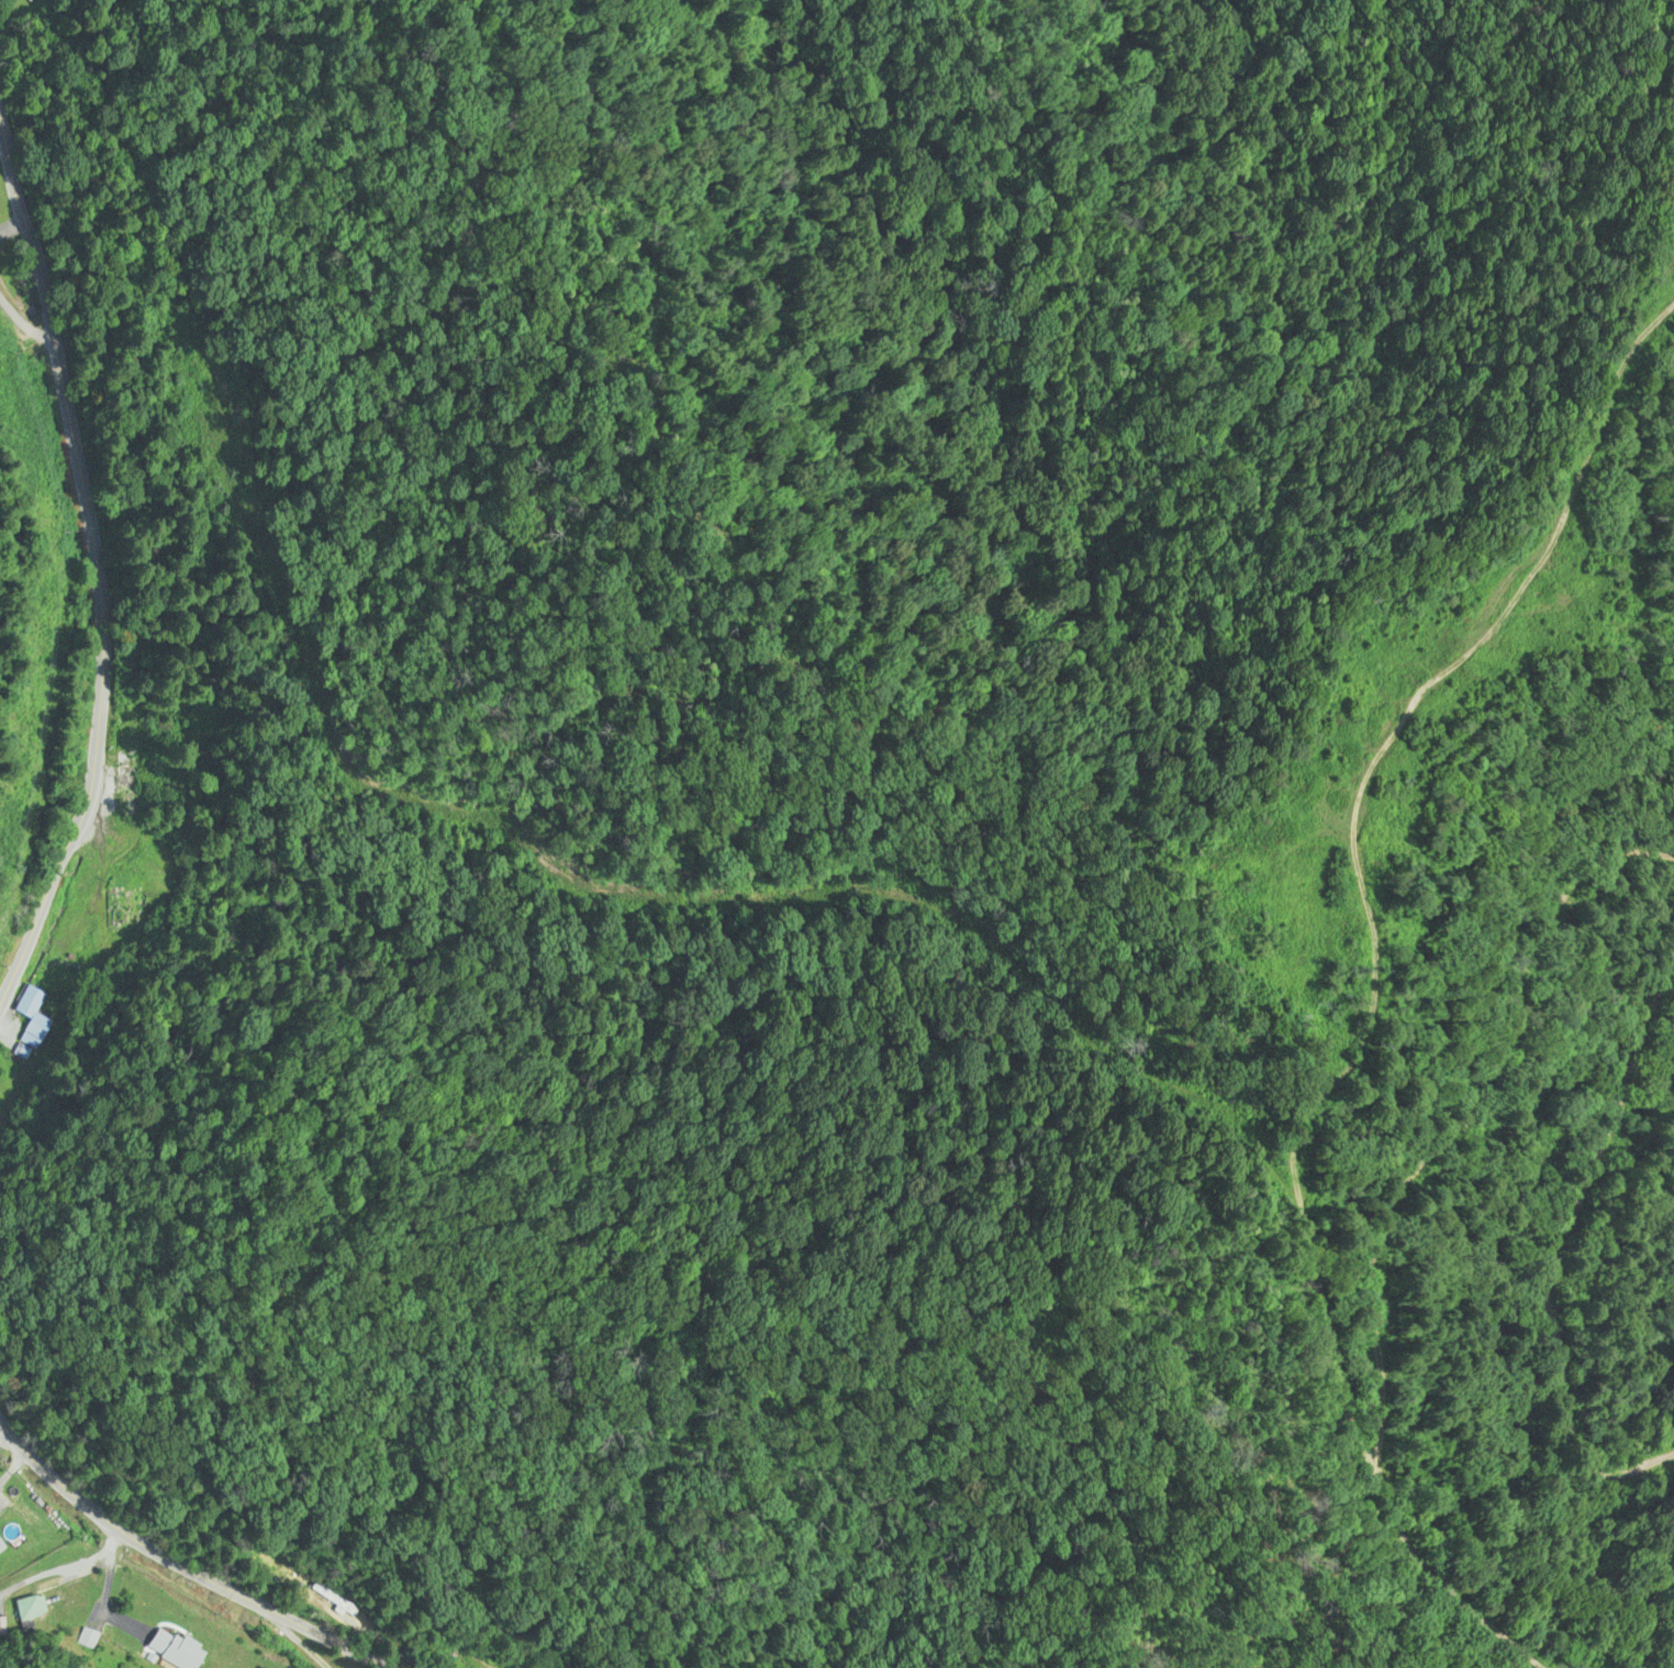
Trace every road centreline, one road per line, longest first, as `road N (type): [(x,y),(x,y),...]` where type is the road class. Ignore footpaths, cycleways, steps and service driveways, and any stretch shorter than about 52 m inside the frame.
road 1 (secondary): [(0,123),(87,488),(105,665),(93,796),(0,1009)]
road 2 (secondary): [(0,1427),(78,1501),(140,1545),(391,1667)]

